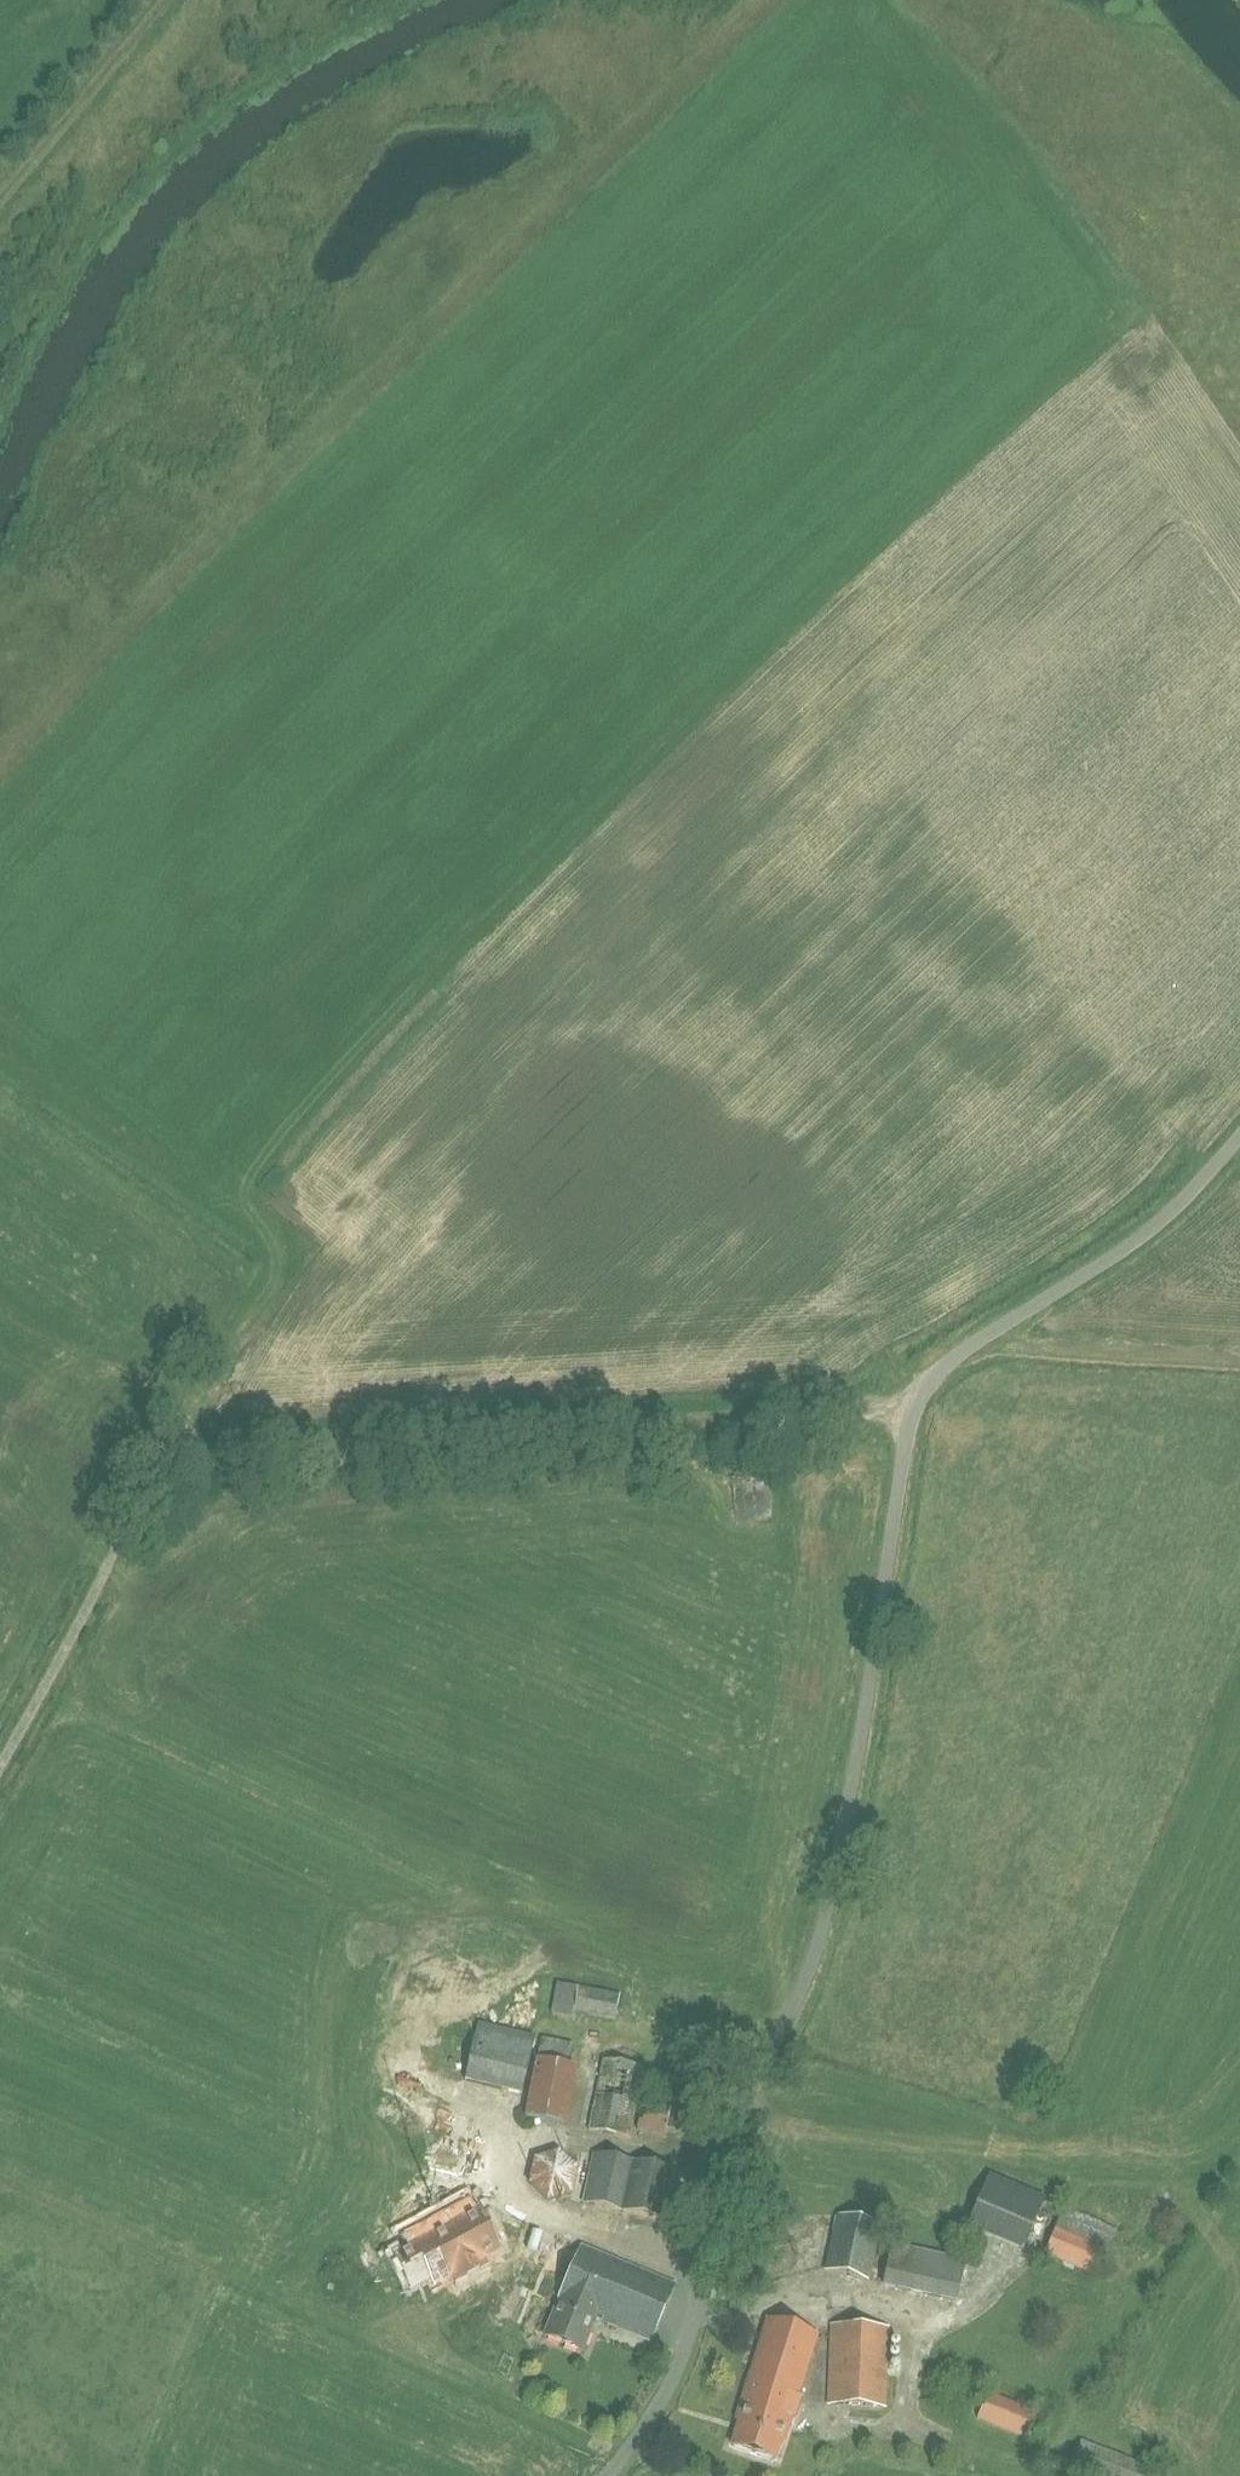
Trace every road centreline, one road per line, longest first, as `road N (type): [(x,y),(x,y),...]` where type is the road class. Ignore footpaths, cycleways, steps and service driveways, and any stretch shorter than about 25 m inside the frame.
road 1 (unclassified): [(612,2475),(688,2357),(720,2172),(828,1924),(914,1411),(967,1344),(1140,1242),(1239,1135)]
road 2 (track): [(914,1411),(171,1449),(0,1759)]
road 3 (track): [(0,763),(763,0)]
road 4 (track): [(627,2457),(0,2183)]
road 5 (track): [(0,190),(158,0)]
road 6 (track): [(171,1449),(265,1266)]

